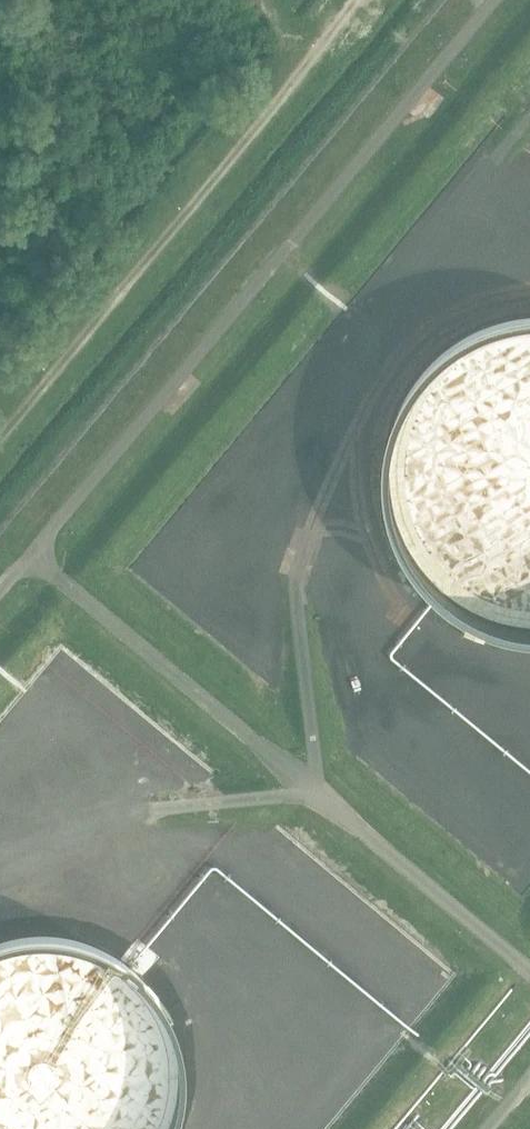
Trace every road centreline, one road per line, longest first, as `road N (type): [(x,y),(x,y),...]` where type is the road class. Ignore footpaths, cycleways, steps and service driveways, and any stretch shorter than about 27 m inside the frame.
road 1 (track): [(0,437),(355,0)]

